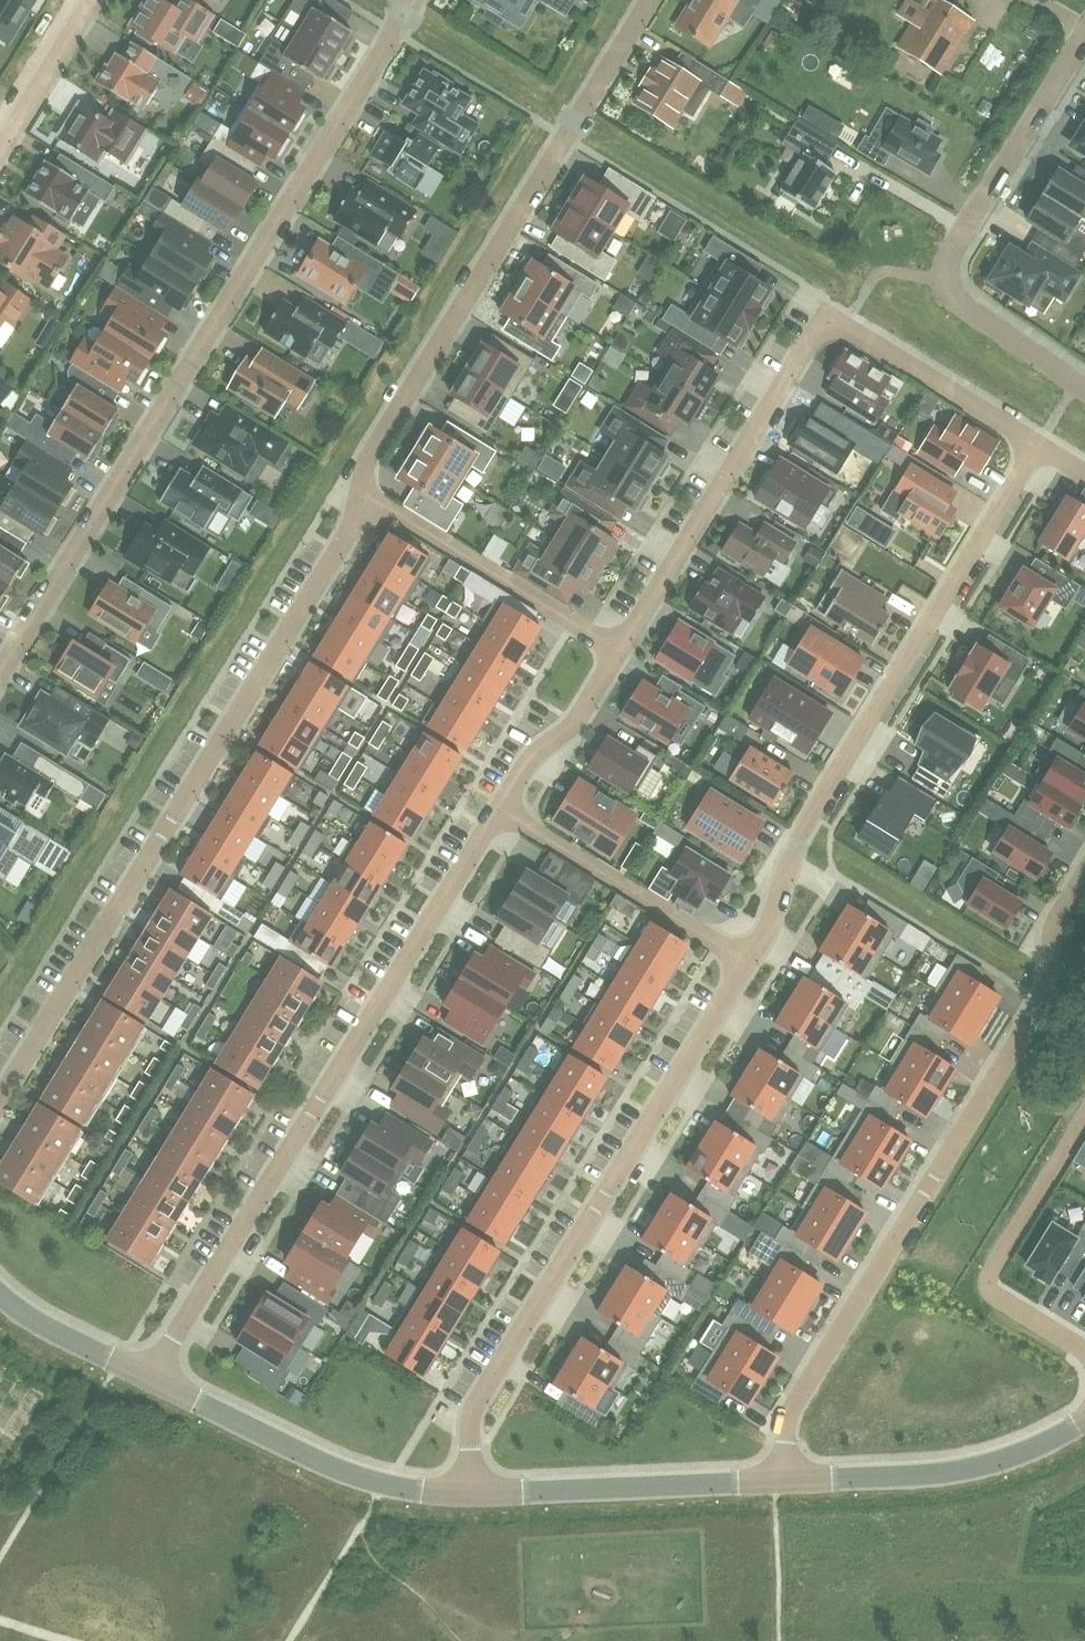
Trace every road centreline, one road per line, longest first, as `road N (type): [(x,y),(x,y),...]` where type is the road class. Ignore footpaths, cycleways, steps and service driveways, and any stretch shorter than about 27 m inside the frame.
road 1 (residential): [(0,673),(413,0)]
road 2 (residential): [(369,504),(0,1097)]
road 3 (residential): [(772,1481),(788,1412),(1049,988),(1054,926),(1084,874)]
road 4 (residential): [(500,810),(147,1376)]
road 5 (residential): [(1038,445),(830,325),(812,335),(618,652)]
road 6 (residential): [(745,965),(472,1412),(472,1494)]
road 7 (residential): [(1038,445),(798,834),(767,928),(745,965)]
road 8 (residential): [(646,0),(366,465),(369,504)]
road 9 (residential): [(1084,392),(951,297),(944,272),(949,248),(1084,31)]
road 10 (tertiary): [(472,1494),(382,1487),(294,1454),(147,1376)]
road 11 (tertiary): [(1084,1420),(967,1471),(772,1481)]
road 12 (residential): [(1084,1119),(989,1276),(991,1293),(1084,1351)]
road 13 (tertiary): [(772,1481),(472,1494)]
road 14 (residential): [(500,810),(745,965)]
road 15 (residential): [(618,652),(369,504)]
road 16 (residential): [(618,652),(579,717),(532,759),(500,810)]
road 17 (residential): [(0,145),(89,0)]
road 18 (tertiary): [(147,1376),(26,1317),(0,1294)]

